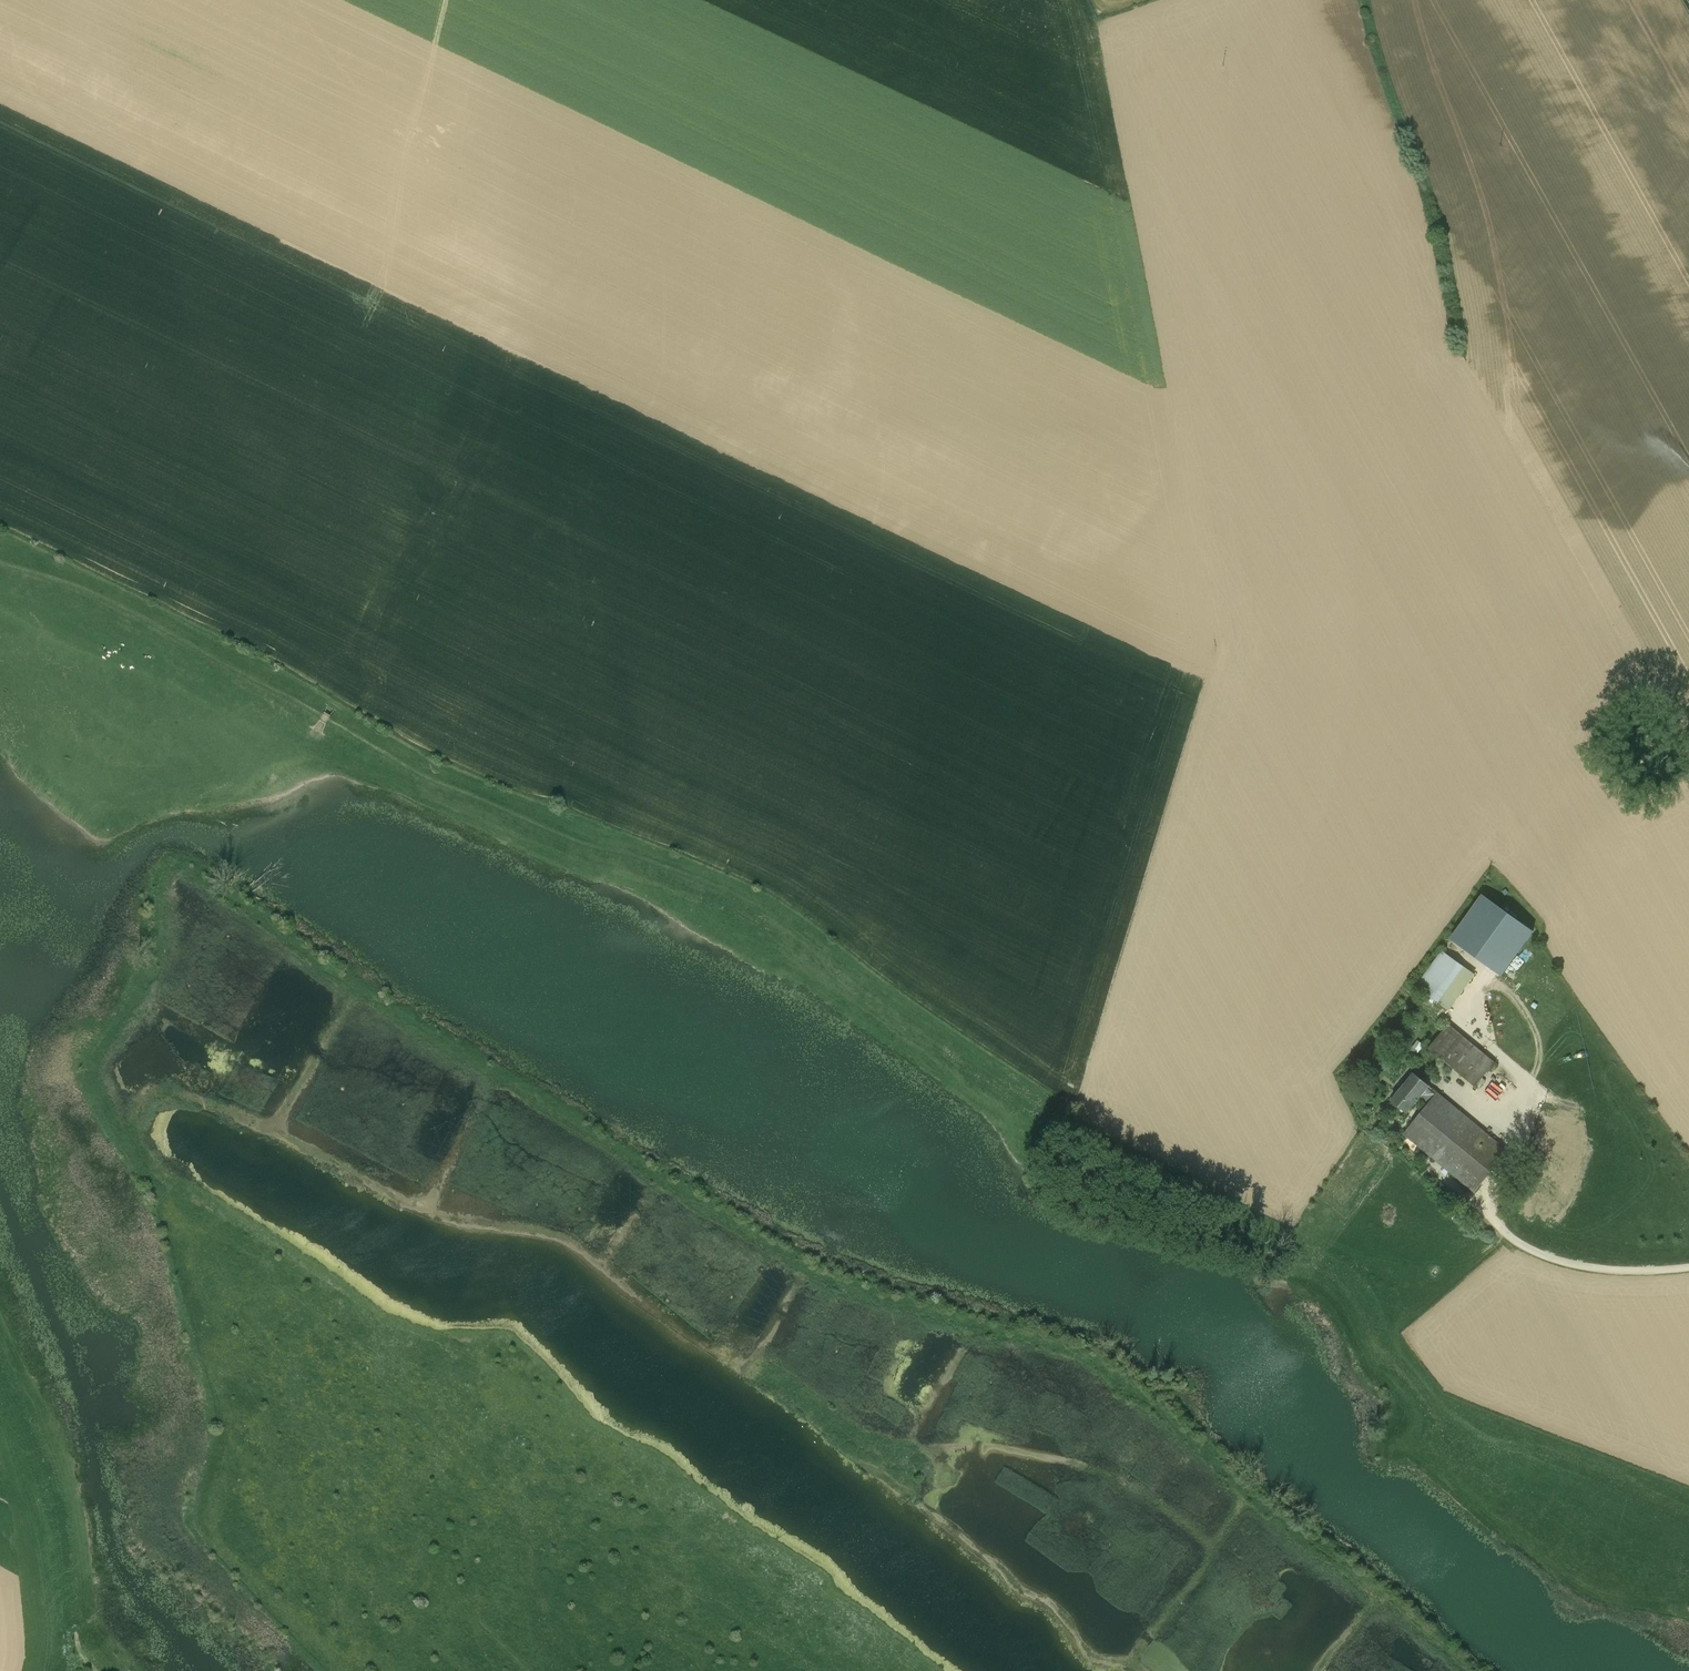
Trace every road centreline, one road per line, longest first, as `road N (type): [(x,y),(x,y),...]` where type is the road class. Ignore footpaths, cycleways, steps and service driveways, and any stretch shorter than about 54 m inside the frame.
road 1 (unclassified): [(1688,1267),(1612,1270),(1548,1257),(1493,1218)]

